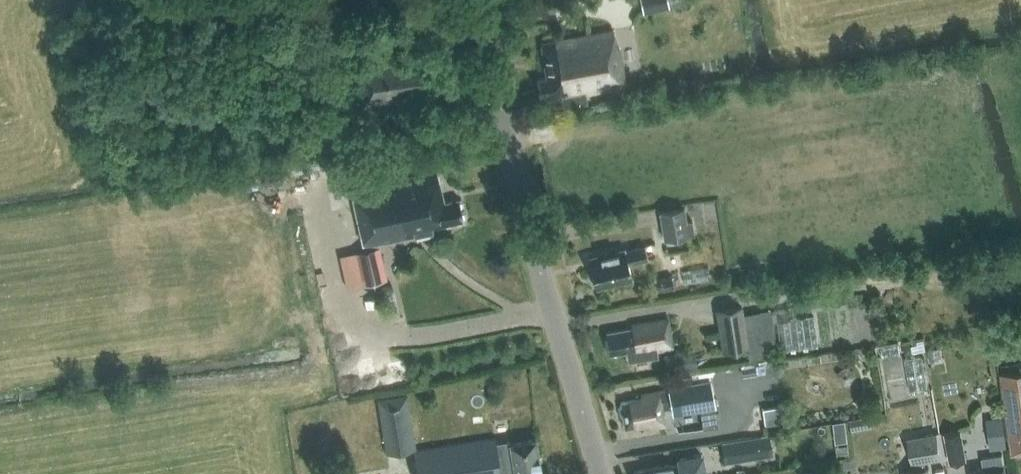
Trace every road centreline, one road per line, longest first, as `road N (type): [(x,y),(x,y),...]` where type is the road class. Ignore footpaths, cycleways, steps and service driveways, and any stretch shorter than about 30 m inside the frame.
road 1 (tertiary): [(600,473),(511,169),(475,0)]

